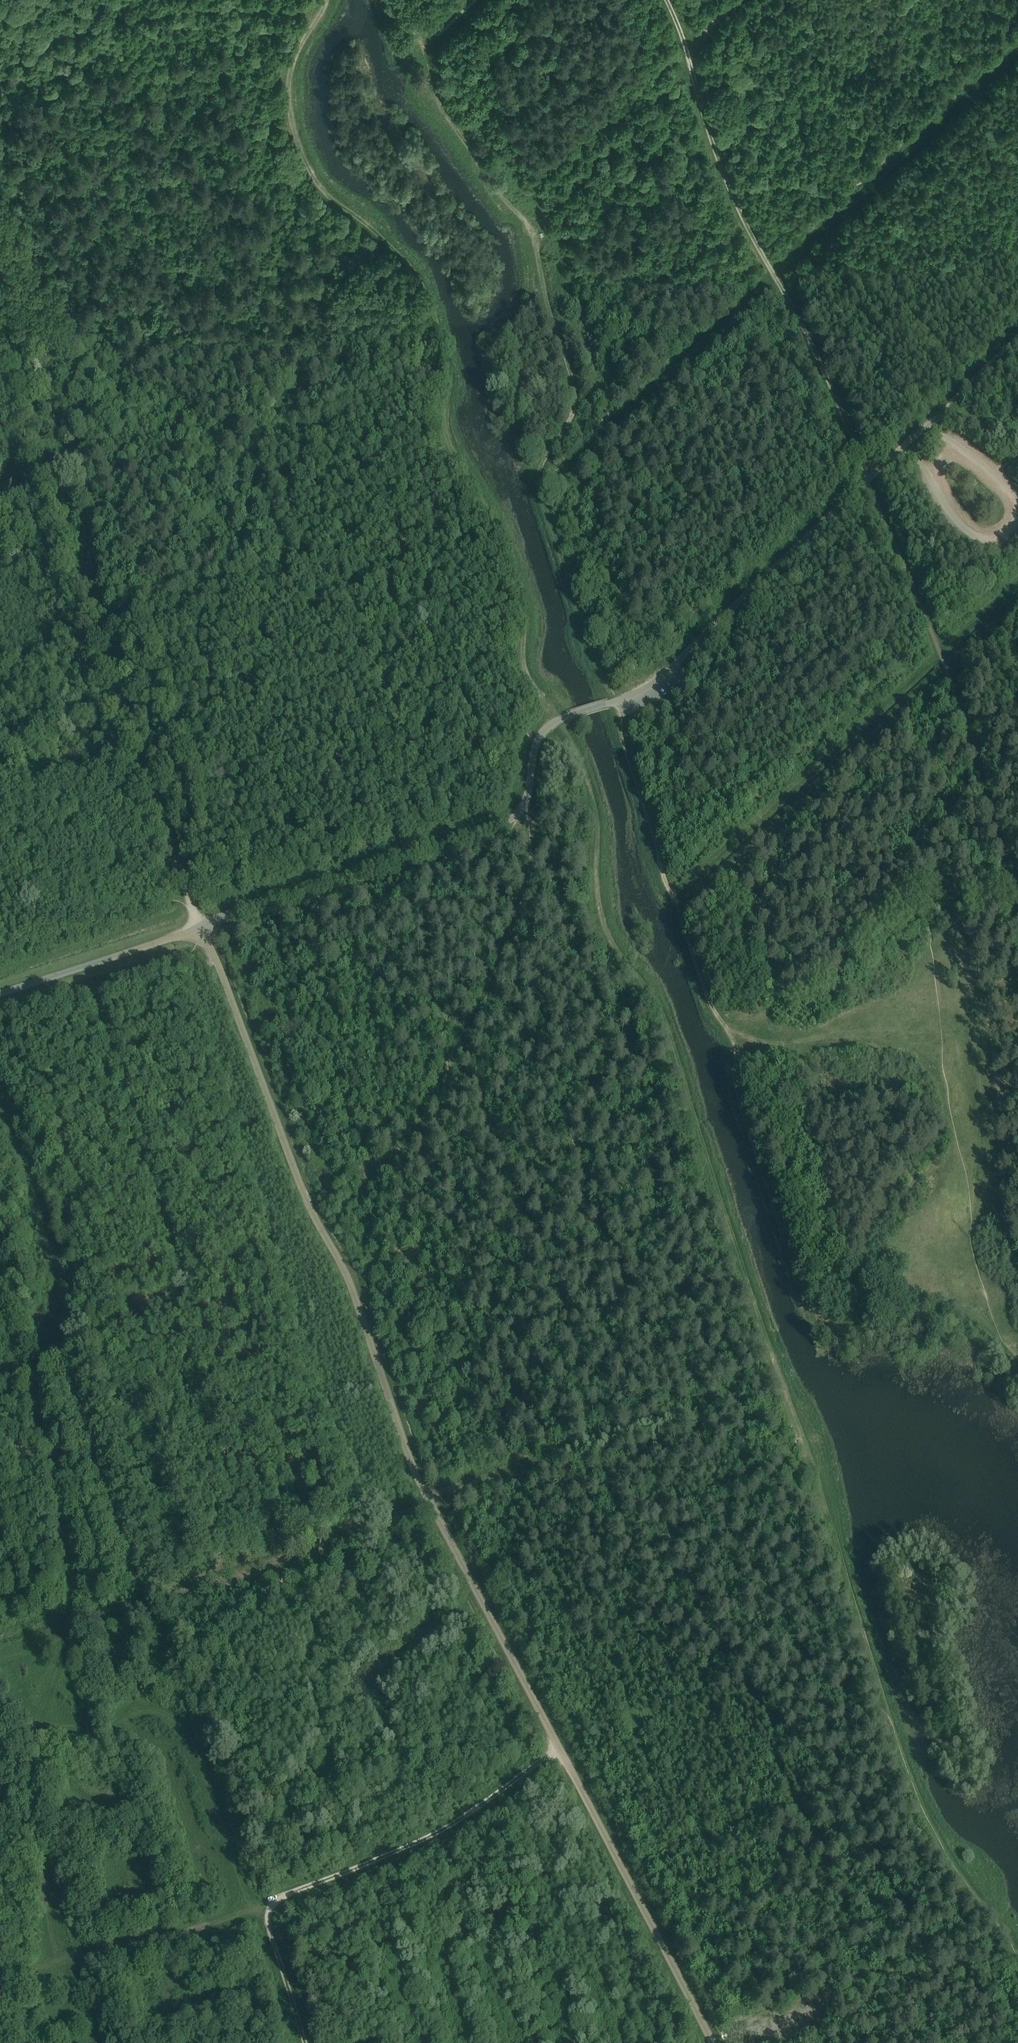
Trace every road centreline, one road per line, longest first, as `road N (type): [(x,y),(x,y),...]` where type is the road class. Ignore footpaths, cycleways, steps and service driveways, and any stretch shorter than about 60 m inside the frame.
road 1 (track): [(328,0),(289,80),(298,140),(322,193),(379,229),(410,264),(435,315),(453,381),(446,407),(451,441),(507,549),(526,625),(525,669),(570,740),(596,809),(595,879),(604,928),(668,1025),(890,1718)]
road 2 (unclassified): [(712,2042),(414,1472),(347,1277),(302,1192),(214,952),(199,937)]
road 3 (unclassified): [(199,937),(229,912),(510,819),(524,802),(542,731),(659,679),(921,428)]
road 4 (track): [(58,1961),(33,1741),(58,1668),(71,1583),(34,1379),(57,1290),(0,1108)]
road 5 (track): [(1001,1338),(942,1307),(859,1330),(811,1312),(736,1095),(734,1046),(678,910)]
road 6 (track): [(30,398),(189,903)]
road 7 (track): [(666,0),(719,169),(839,402),(869,478)]
road 8 (track): [(558,1747),(449,1827),(276,1901),(269,1928),(305,2042)]
road 9 (track): [(766,832),(1017,598)]
road 10 (track): [(0,58),(169,12),(259,9),(318,18)]
road 11 (track): [(739,0),(685,49),(535,238)]
road 12 (track): [(270,1909),(0,1975)]
road 13 (track): [(1017,1955),(923,1811),(890,1718)]
road 14 (track): [(678,910),(614,702)]
road 15 (unclassified): [(199,937),(178,936),(0,994)]
road 16 (track): [(254,1909),(200,1750)]
road 17 (track): [(0,254),(30,398)]

